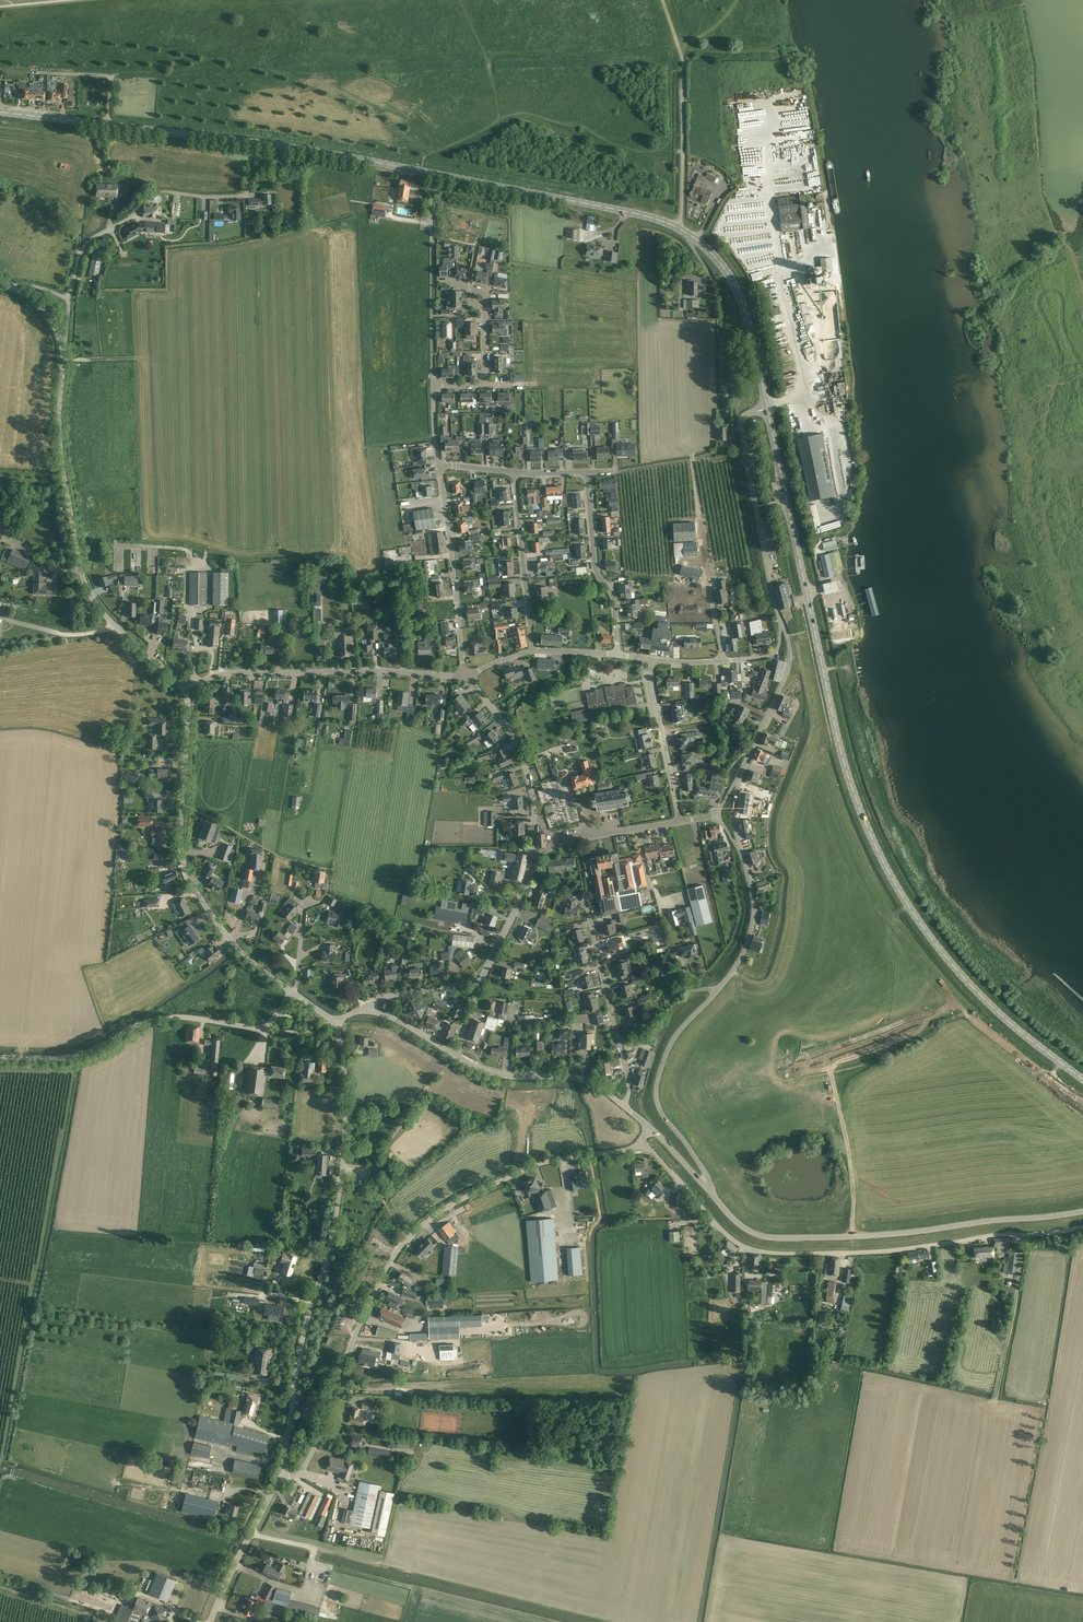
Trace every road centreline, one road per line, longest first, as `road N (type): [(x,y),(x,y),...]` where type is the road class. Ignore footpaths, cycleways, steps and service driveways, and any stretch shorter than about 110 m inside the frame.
road 1 (secondary): [(767,409),(732,280),(696,239),(659,220),(306,150),(0,112)]
road 2 (secondary): [(1082,1079),(955,968),(874,843),(843,758),(767,409)]
road 3 (unclassified): [(282,1470),(293,1476),(305,1463),(373,1289),(418,1229),(538,1165),(638,1146)]
road 4 (unclassified): [(1082,1228),(866,1253),(760,1254),(735,1243),(657,1157),(638,1146)]
road 5 (tertiary): [(282,1470),(344,1166),(346,1095),(336,1021)]
road 6 (residential): [(711,1193),(655,1093),(677,1031),(727,979),(749,939),(751,883),(740,847)]
road 7 (tertiary): [(1082,1212),(861,1237),(772,1238),(742,1226),(711,1193)]
road 8 (unclassified): [(185,690),(115,627),(86,587),(65,476),(64,364)]
road 9 (unclassified): [(293,993),(239,949),(187,873),(185,690)]
road 10 (unclassified): [(185,690),(237,672),(466,675)]
road 11 (tertiary): [(0,1058),(71,1057),(143,1024),(178,1017),(264,1029)]
road 12 (residential): [(71,299),(81,250),(151,193),(245,196)]
road 13 (unclassified): [(779,620),(741,426),(744,416),(767,409)]
road 14 (residential): [(466,675),(439,467)]
road 15 (residential): [(624,1106),(627,1068),(587,909)]
road 16 (residential): [(618,654),(613,598),(594,563),(587,473)]
road 17 (unclassified): [(624,1106),(587,1081),(508,1077),(455,1056)]
road 18 (residential): [(533,651),(515,473)]
road 19 (residential): [(741,777),(788,674),(791,655),(779,620)]
road 20 (tertiary): [(214,1621),(282,1470)]
road 21 (residential): [(681,821),(654,659)]
road 22 (residential): [(533,819),(516,746),(466,675)]
road 23 (unclassified): [(654,659),(770,656),(780,643),(779,620)]
road 24 (residential): [(294,460),(310,444),(376,439),(373,381)]
road 25 (residential): [(392,296),(356,301),(328,277),(263,273)]
road 26 (residential): [(482,982),(532,867)]
road 27 (residential): [(562,843),(681,821)]
road 28 (residential): [(366,1008),(482,982)]

